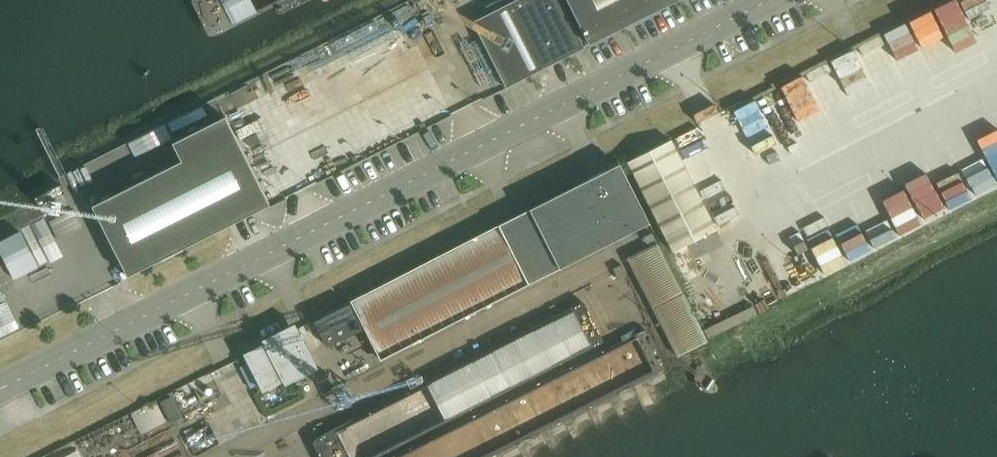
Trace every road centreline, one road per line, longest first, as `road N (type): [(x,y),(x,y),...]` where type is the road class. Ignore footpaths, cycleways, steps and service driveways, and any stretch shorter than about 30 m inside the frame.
road 1 (unclassified): [(0,391),(779,0)]

